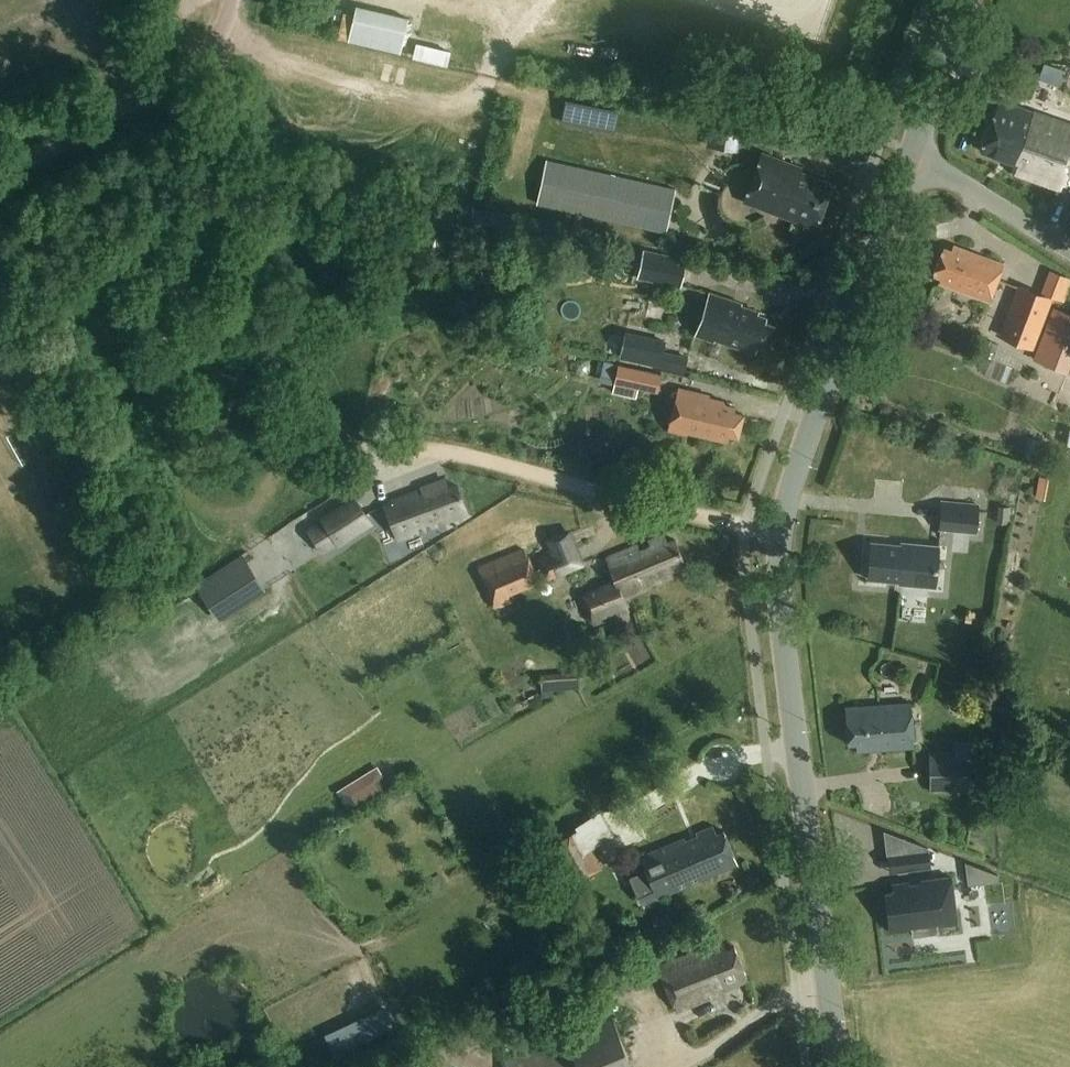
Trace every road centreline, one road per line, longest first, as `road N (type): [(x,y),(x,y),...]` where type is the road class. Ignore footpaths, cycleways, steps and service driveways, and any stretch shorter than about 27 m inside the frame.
road 1 (track): [(202,58),(222,93),(160,375),(182,416),(223,433),(500,465),(747,528)]
road 2 (tertiary): [(839,1066),(781,627),(782,537),(790,489),(914,153)]
road 3 (residential): [(0,174),(202,58),(221,36),(231,0)]
road 4 (unclassified): [(1069,249),(914,153)]
road 5 (track): [(828,989),(796,992),(688,1066)]
road 6 (tertiary): [(914,153),(966,0)]

